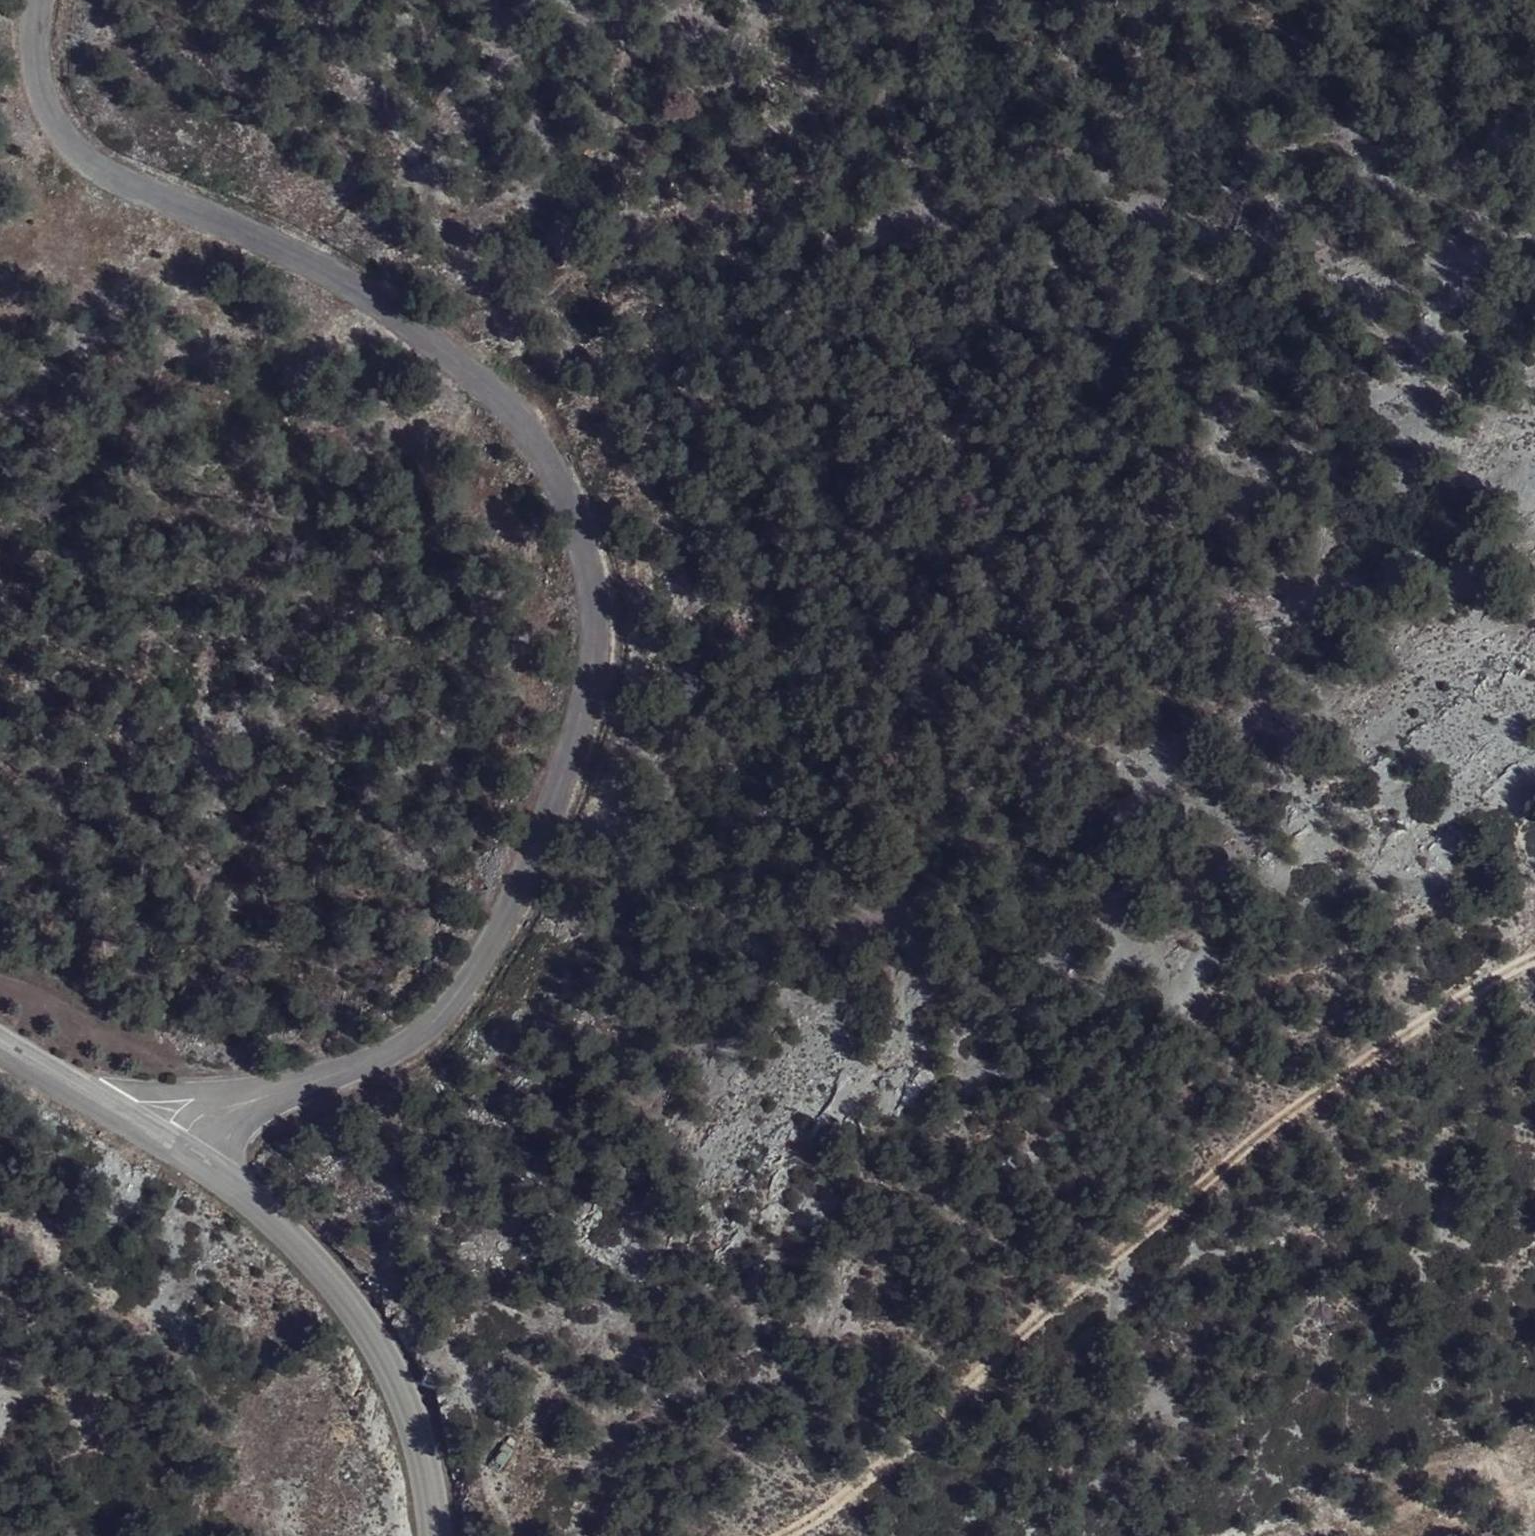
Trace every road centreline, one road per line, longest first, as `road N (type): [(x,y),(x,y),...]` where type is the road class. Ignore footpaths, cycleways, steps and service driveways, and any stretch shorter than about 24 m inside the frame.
road 1 (residential): [(50,0),(49,94),(92,160),(406,316),(550,443),(599,610),(592,738),(535,872),(452,1006),(163,1156)]
road 2 (track): [(793,1535),(819,1523),(1232,1153),(1362,1058),(1534,955)]
road 3 (unclassified): [(163,1156),(268,1224),(388,1368),(417,1476),(424,1535)]
road 4 (unclassified): [(0,1051),(163,1156)]

